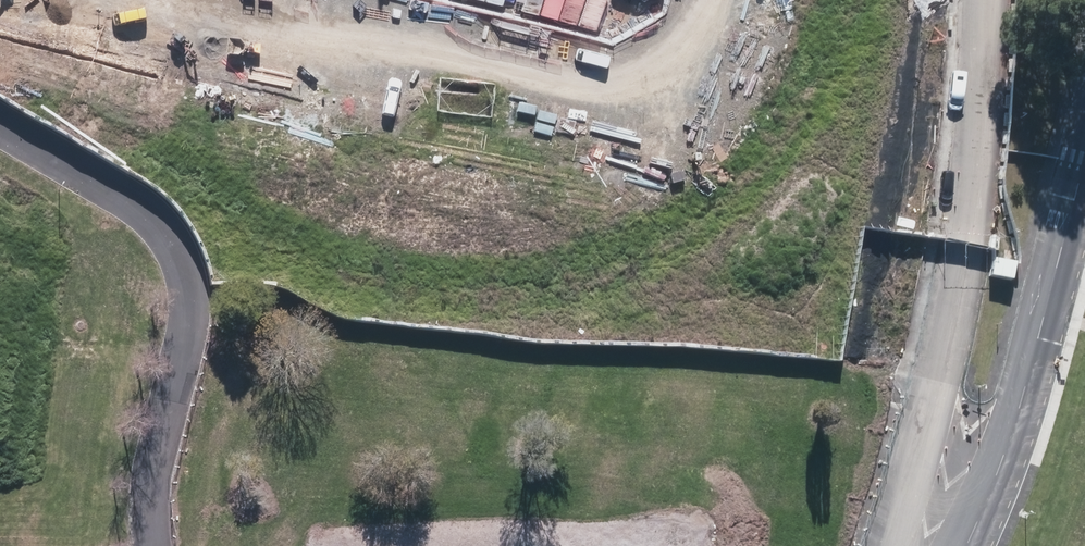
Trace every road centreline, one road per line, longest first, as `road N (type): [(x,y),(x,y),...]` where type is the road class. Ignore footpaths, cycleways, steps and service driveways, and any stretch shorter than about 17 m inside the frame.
road 1 (unknown): [(885,545),(961,242),(966,0)]
road 2 (unknown): [(712,0),(671,65),(613,89),(217,0)]
road 3 (unclassified): [(148,545),(152,485),(193,276),(148,220),(0,128)]
road 4 (unclassified): [(959,545),(980,516),(1084,158)]

